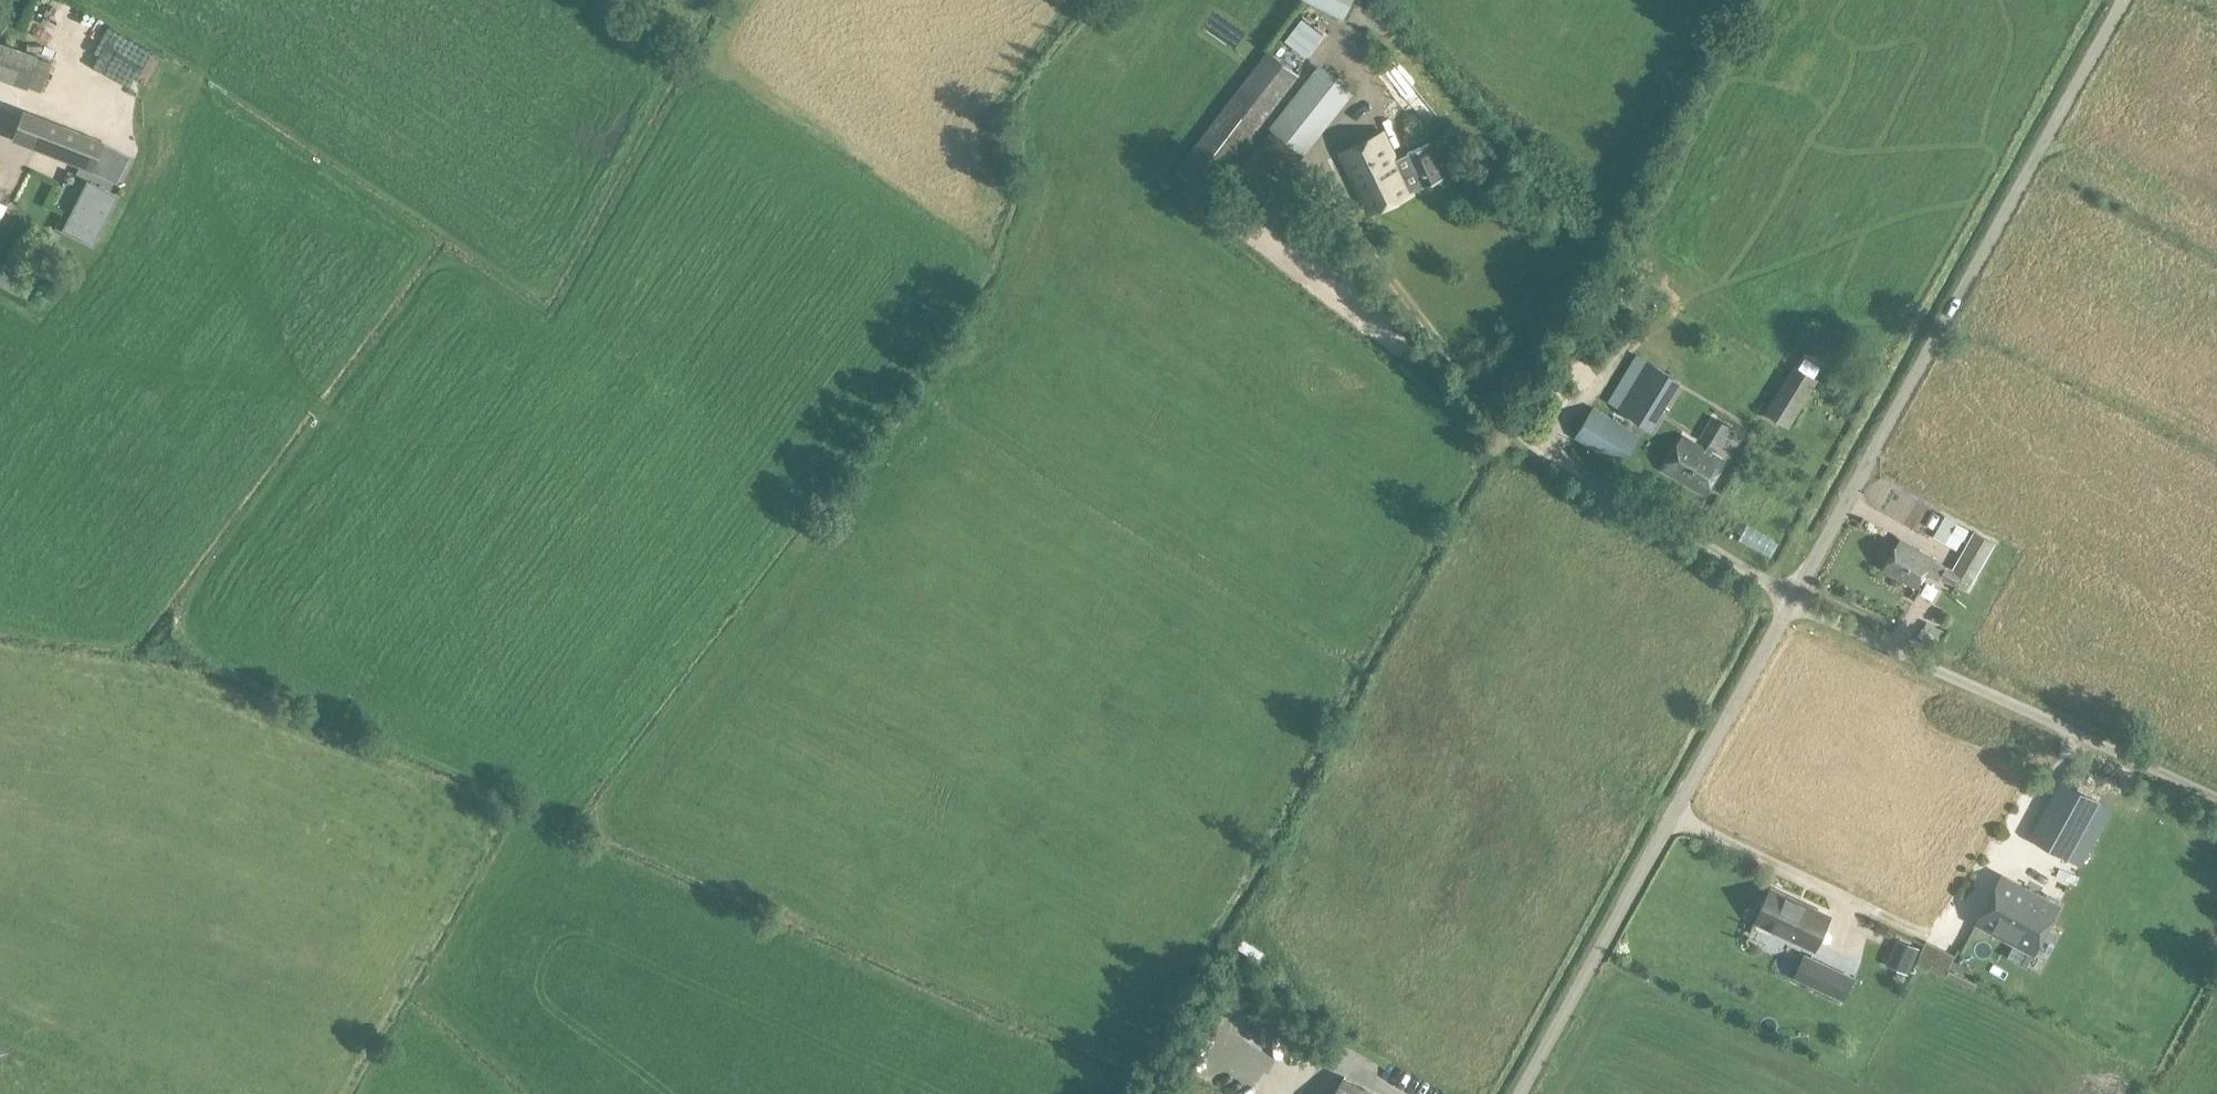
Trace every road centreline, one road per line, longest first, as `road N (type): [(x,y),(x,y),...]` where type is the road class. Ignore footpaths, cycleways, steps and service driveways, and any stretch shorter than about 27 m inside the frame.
road 1 (unclassified): [(1520,1093),(2125,0)]
road 2 (track): [(2216,796),(1796,597)]

